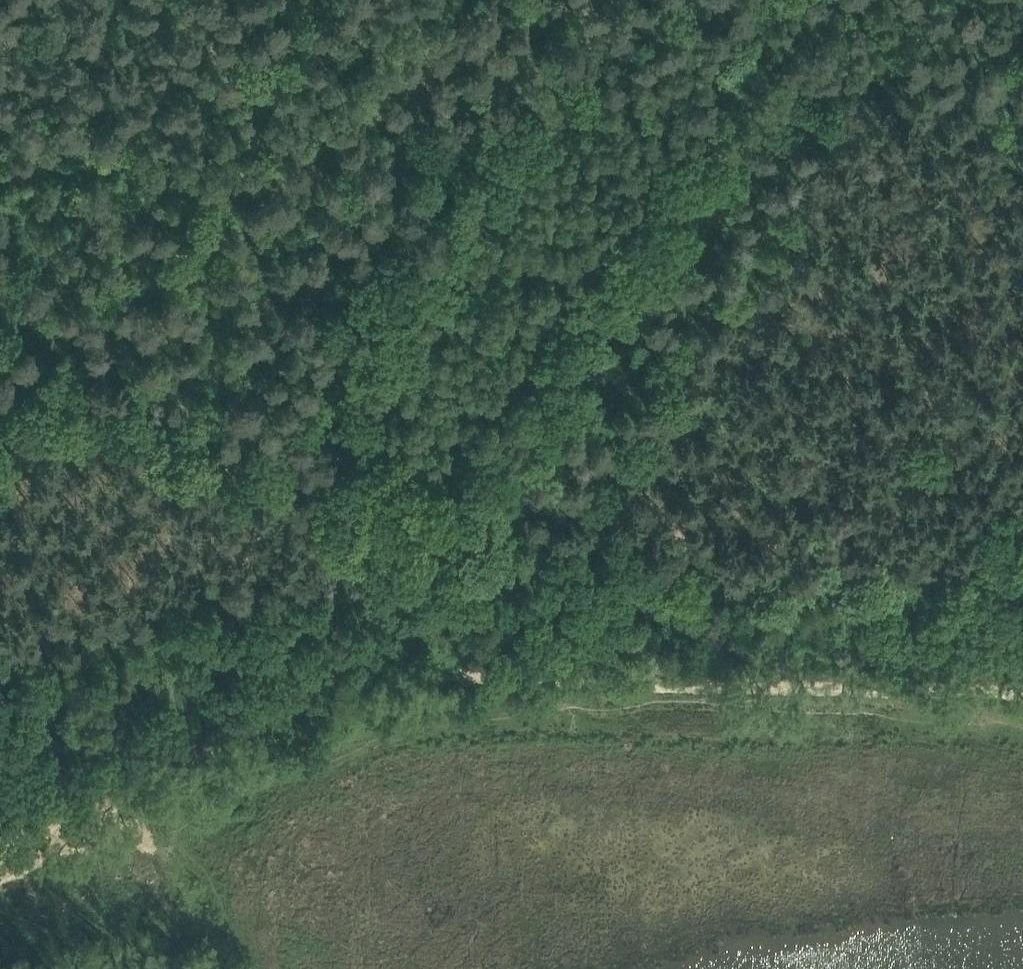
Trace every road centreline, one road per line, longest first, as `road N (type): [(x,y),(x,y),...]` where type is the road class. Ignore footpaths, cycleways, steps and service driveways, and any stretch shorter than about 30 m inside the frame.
road 1 (track): [(1022,689),(914,678),(577,670),(363,684),(308,701),(181,768),(0,847)]
road 2 (track): [(0,424),(103,370),(300,145)]
road 3 (track): [(0,190),(300,145)]
road 4 (track): [(1022,145),(889,56),(831,0)]
road 5 (track): [(300,145),(337,97),(449,0)]
road 6 (track): [(1022,559),(994,685)]

